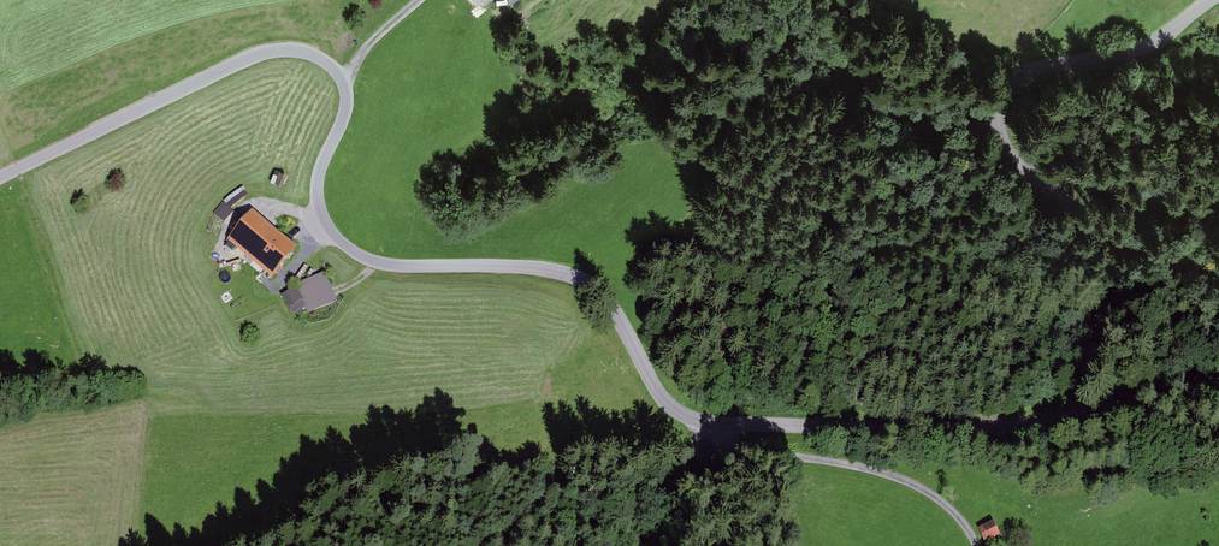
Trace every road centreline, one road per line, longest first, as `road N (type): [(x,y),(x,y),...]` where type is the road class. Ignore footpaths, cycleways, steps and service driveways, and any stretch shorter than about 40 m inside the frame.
road 1 (tertiary): [(1218,384),(952,431),(719,424),(672,410),(622,318),(588,280),(539,268),(380,265),(350,252),(325,222),(318,193),(349,109),(345,82),(326,59),(297,52),(262,53),(0,180)]
road 2 (tertiary): [(1218,0),(1166,39),(1006,84),(994,124),(1026,173),(1081,210),(1156,252),(1218,274)]
road 3 (track): [(719,424),(734,449),(895,478),(947,507),(976,545)]
road 4 (track): [(1026,173),(1218,202)]

